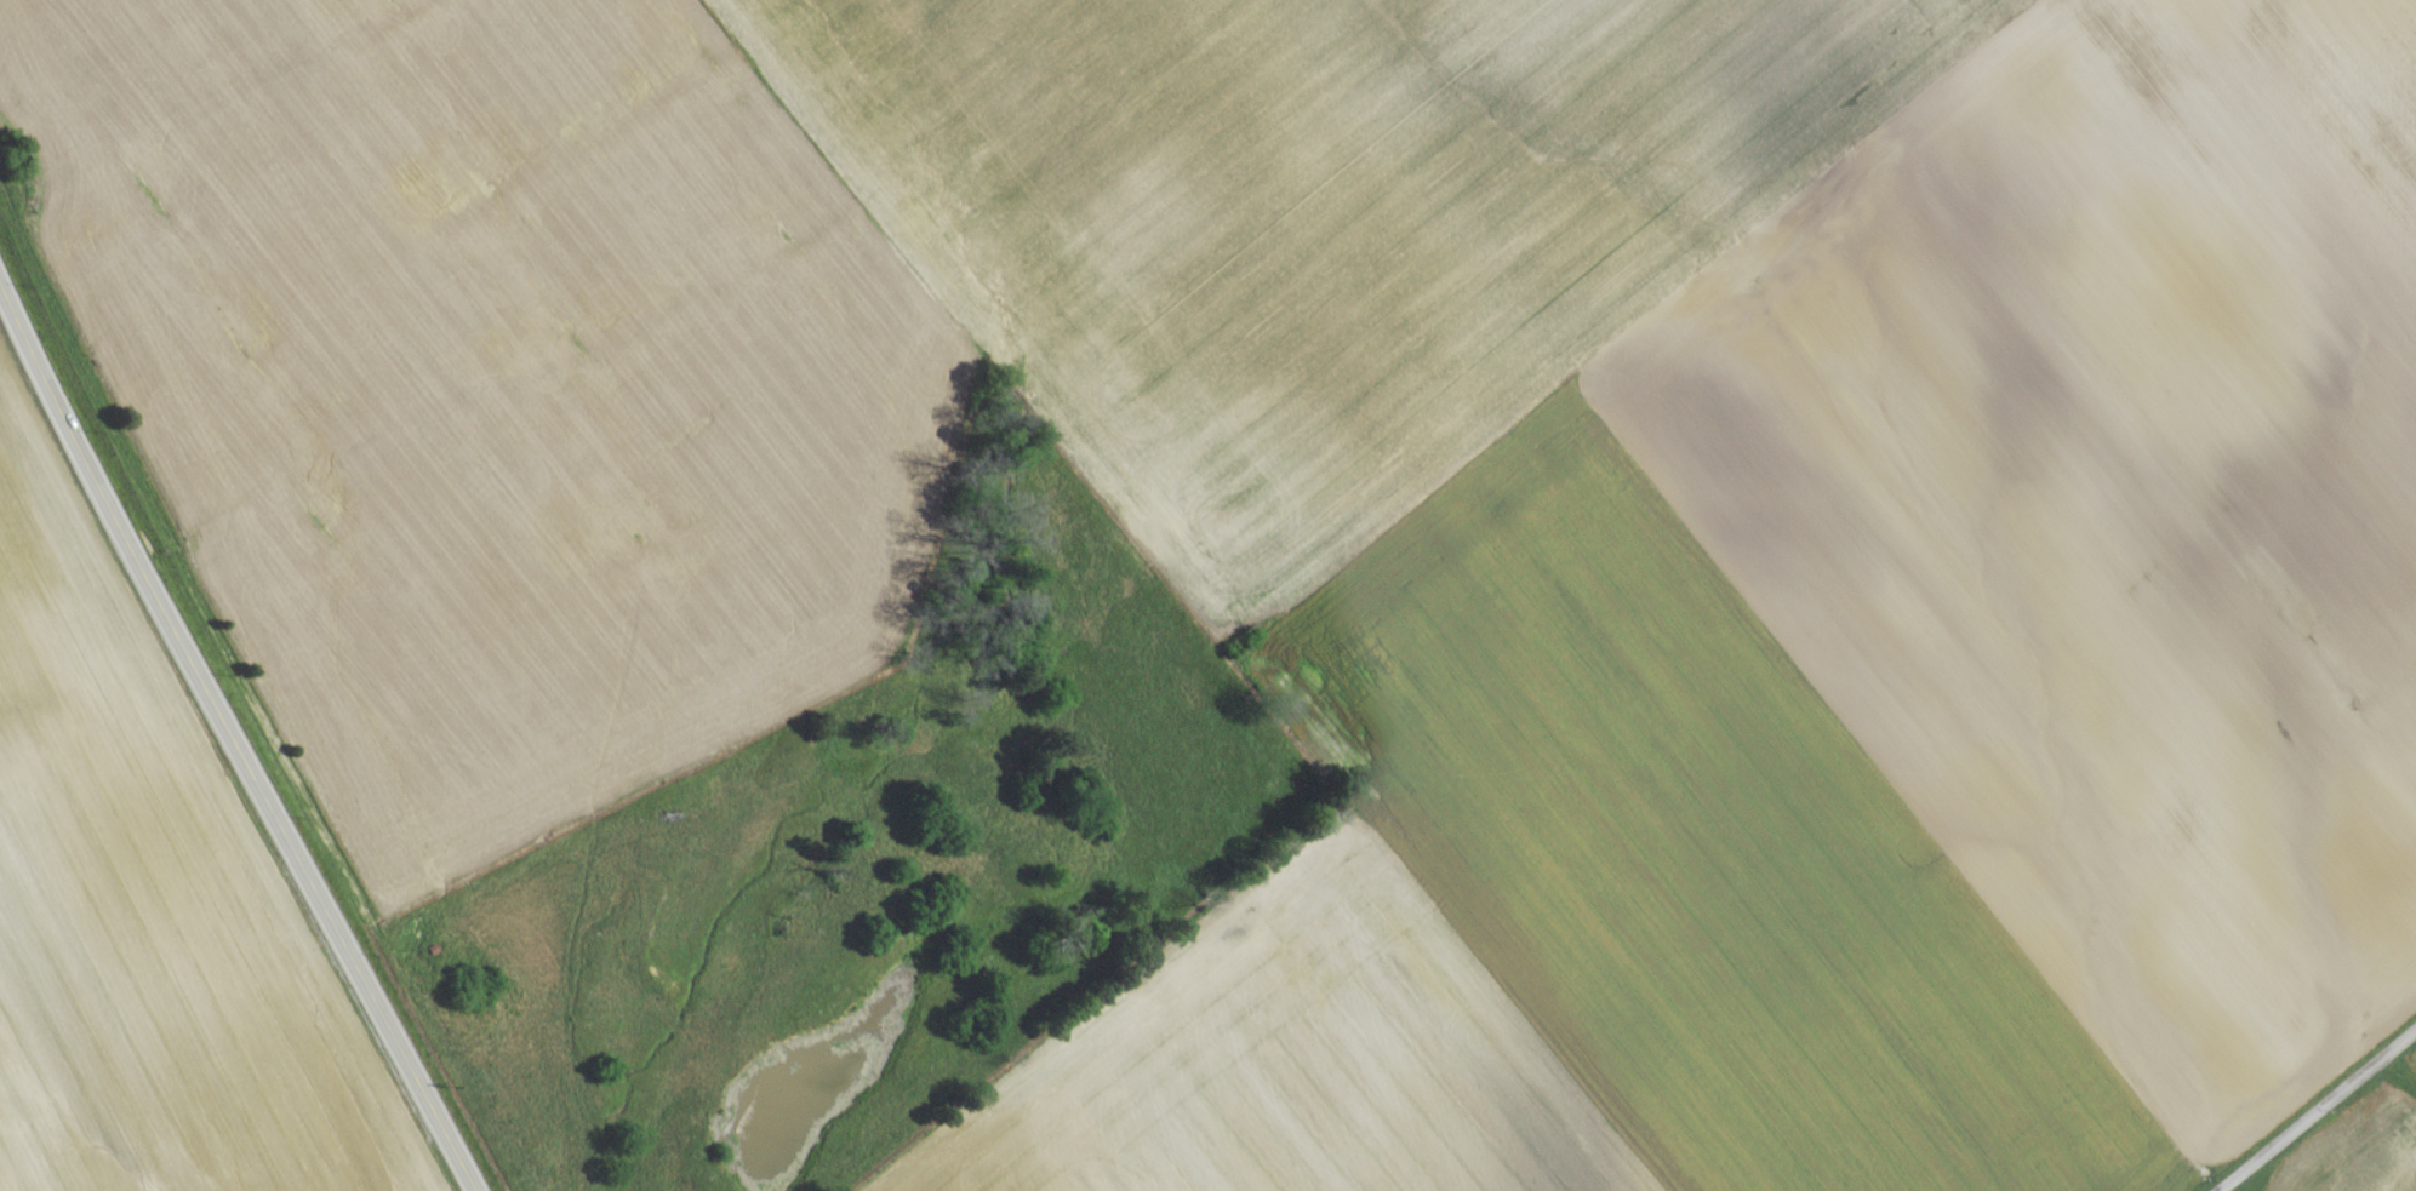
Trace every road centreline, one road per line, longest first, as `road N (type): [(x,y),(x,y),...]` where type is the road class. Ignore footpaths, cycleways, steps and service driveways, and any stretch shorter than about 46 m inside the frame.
road 1 (secondary): [(468,1190),(79,458),(0,293)]
road 2 (residential): [(2224,1190),(2415,1035)]

